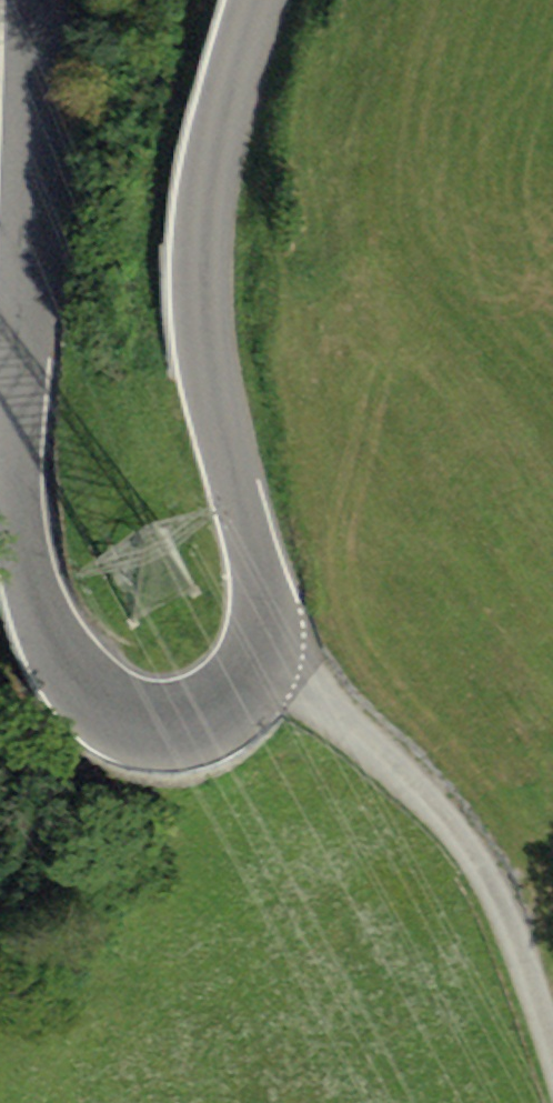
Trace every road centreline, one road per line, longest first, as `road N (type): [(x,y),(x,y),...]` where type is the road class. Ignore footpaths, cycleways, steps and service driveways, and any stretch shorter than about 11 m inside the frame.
road 1 (tertiary): [(32,0),(20,461),(33,583),(63,656),(105,706),(165,726),(225,720),(272,663)]
road 2 (tertiary): [(272,663),(277,602),(201,332),(218,120),(255,0)]
road 3 (unclassified): [(272,663),(316,683),(439,786),(552,1036)]

